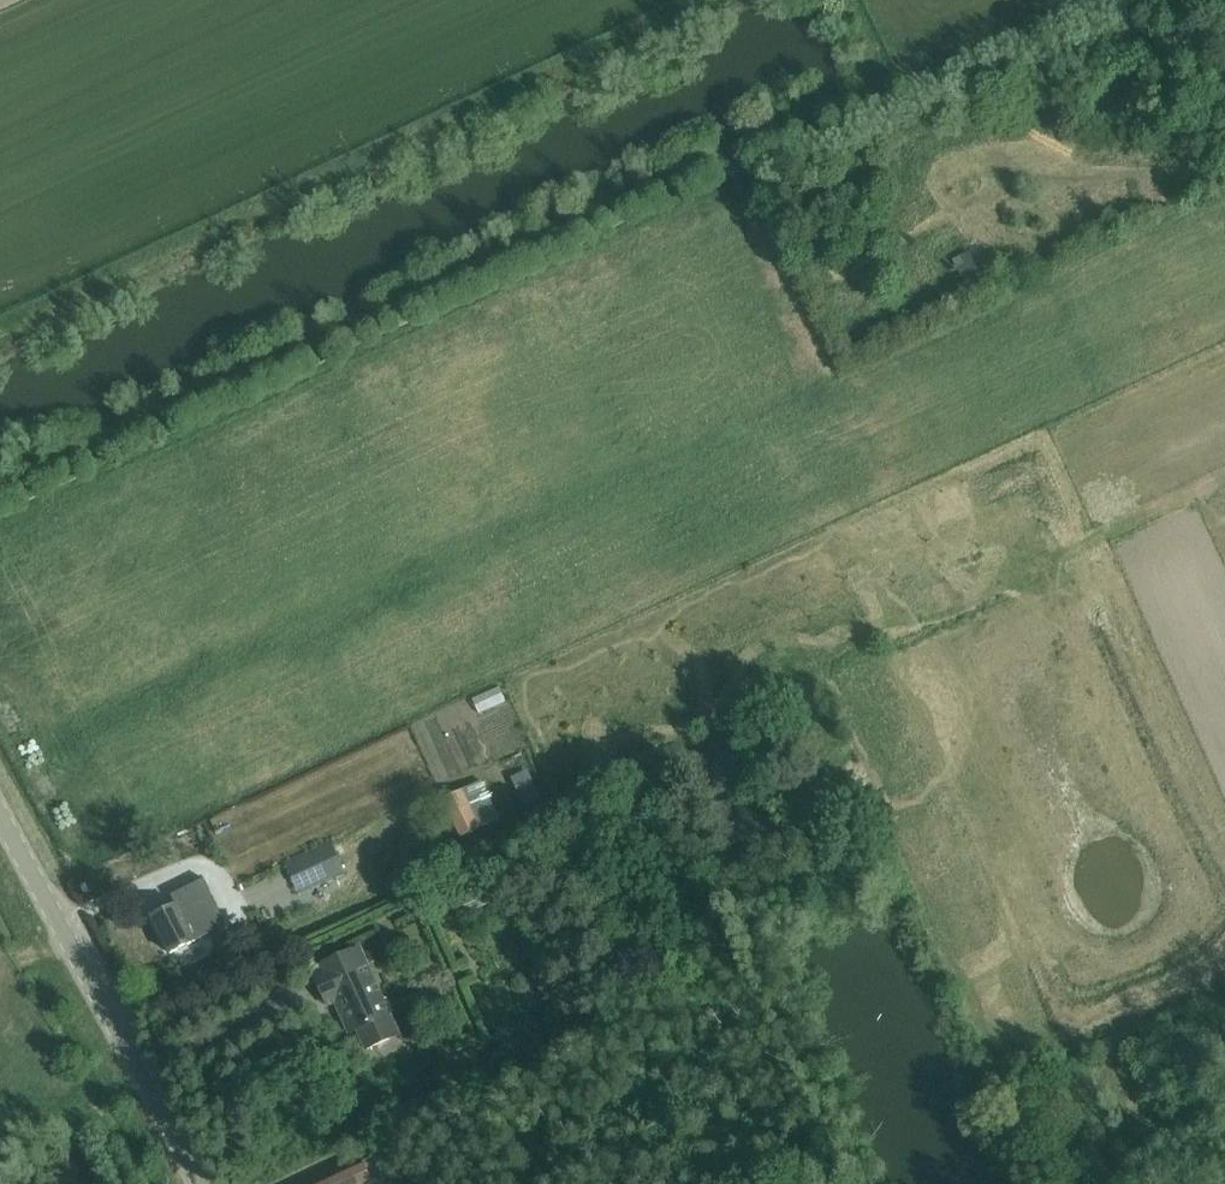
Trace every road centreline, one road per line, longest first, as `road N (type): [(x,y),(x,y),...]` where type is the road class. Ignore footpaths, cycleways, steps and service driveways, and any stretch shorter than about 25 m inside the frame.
road 1 (tertiary): [(198,1183),(0,823)]
road 2 (track): [(1224,477),(1103,532)]

